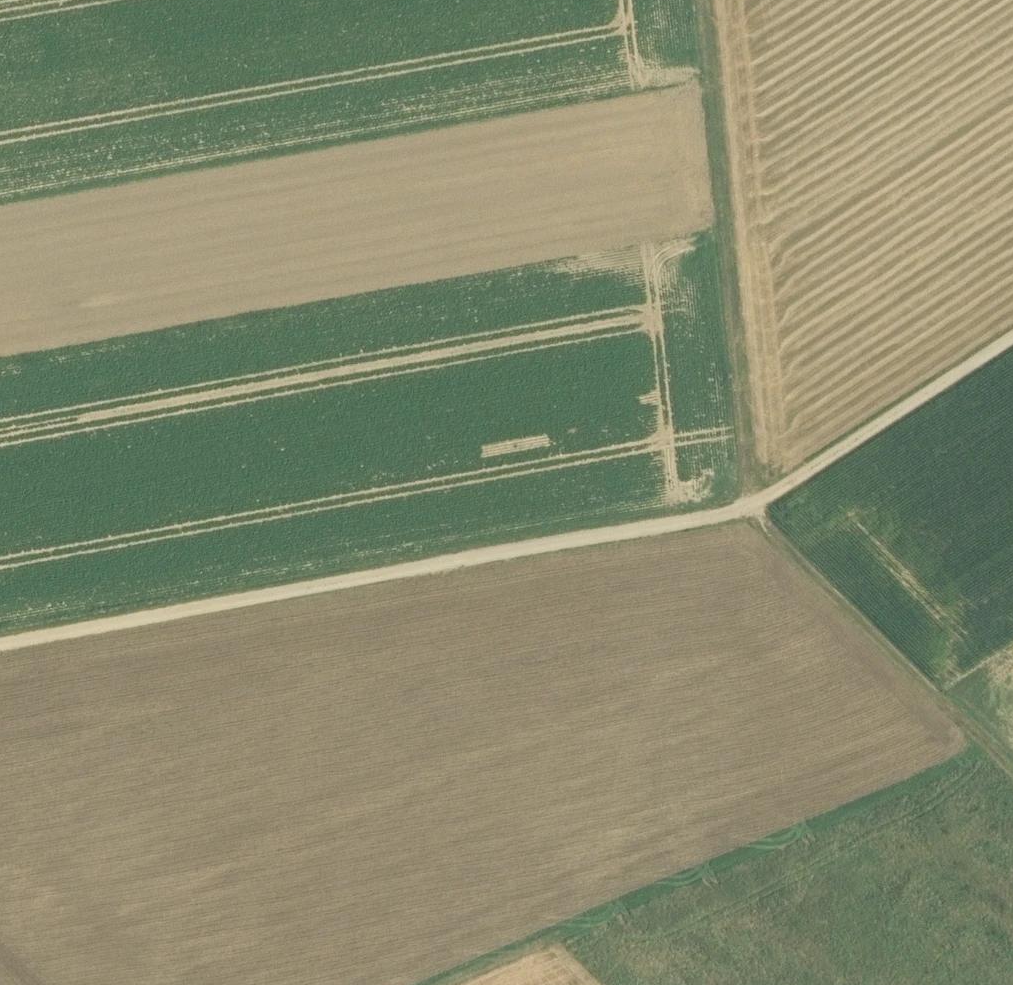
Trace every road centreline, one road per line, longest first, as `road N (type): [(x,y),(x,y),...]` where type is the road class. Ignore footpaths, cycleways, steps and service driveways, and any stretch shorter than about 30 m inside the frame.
road 1 (track): [(0,643),(730,514),(1012,338)]
road 2 (track): [(700,0),(755,506),(1001,760)]
road 3 (track): [(448,984),(1001,760)]

